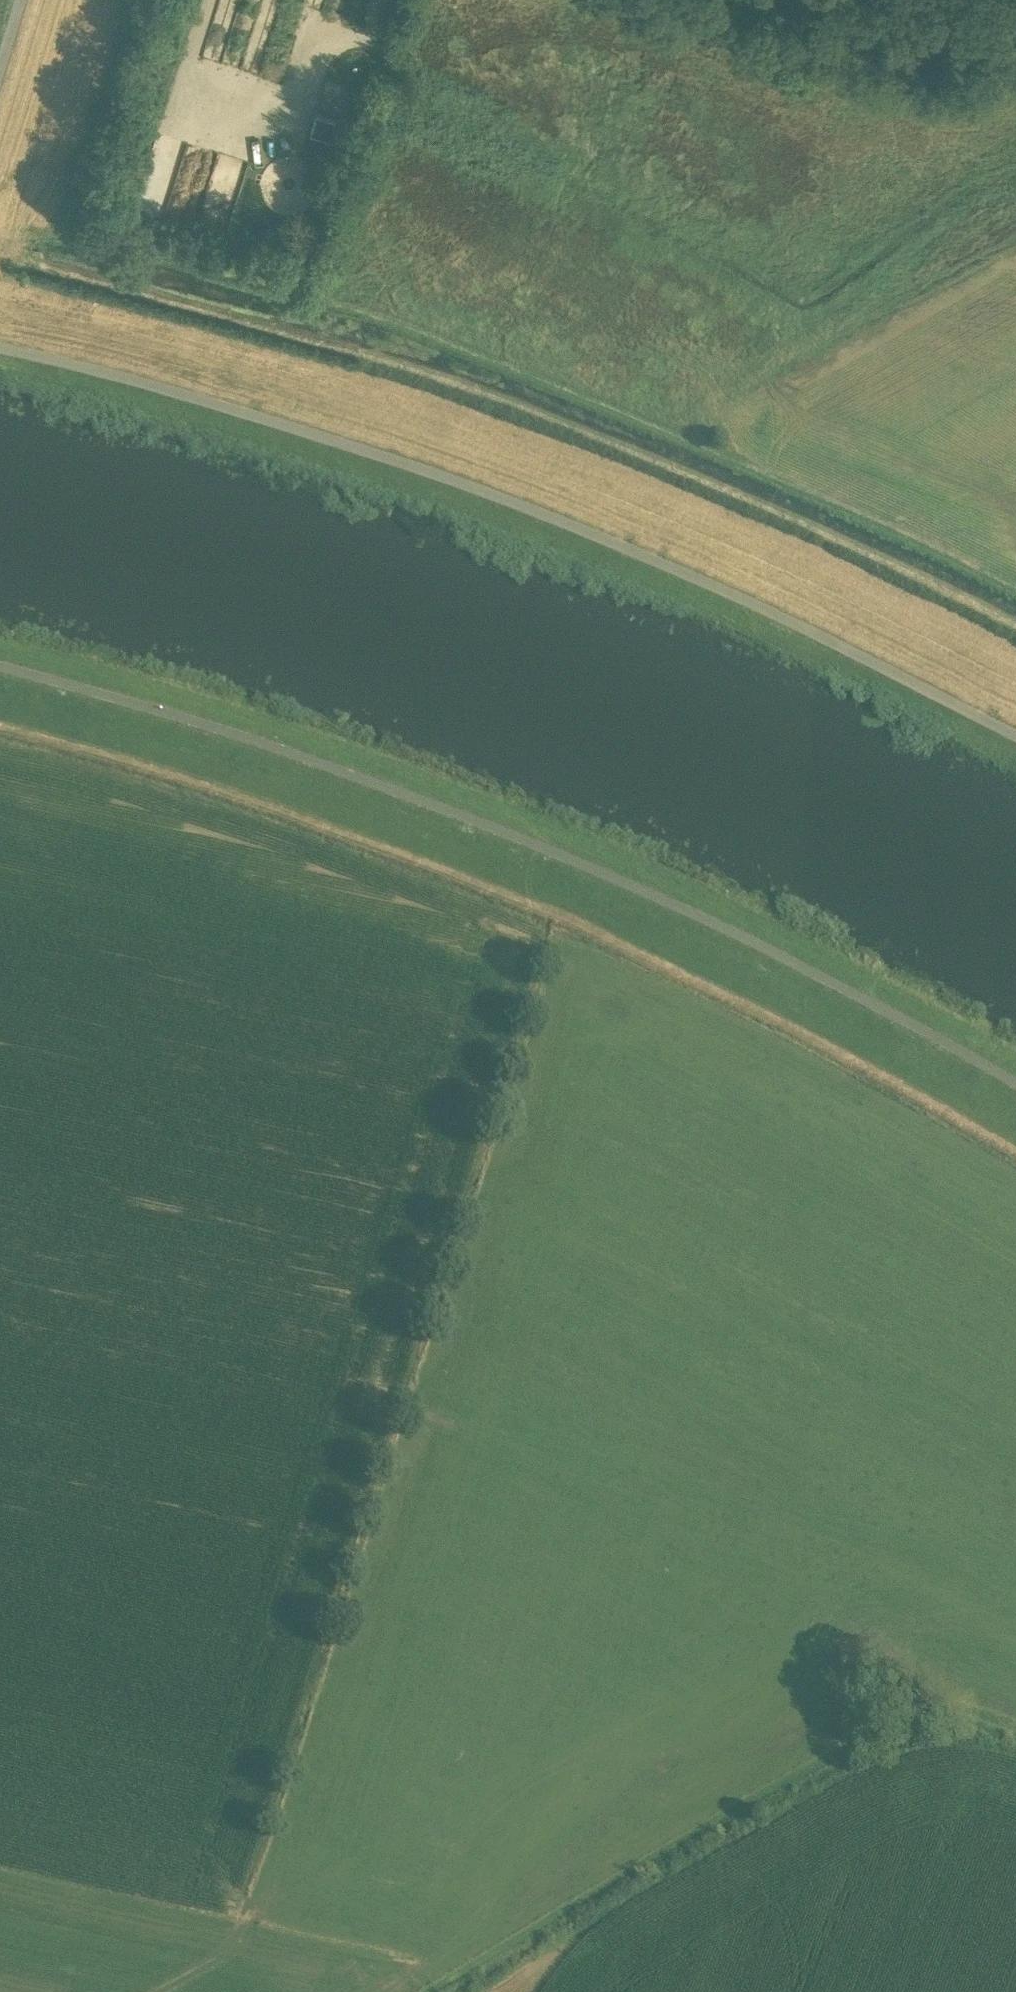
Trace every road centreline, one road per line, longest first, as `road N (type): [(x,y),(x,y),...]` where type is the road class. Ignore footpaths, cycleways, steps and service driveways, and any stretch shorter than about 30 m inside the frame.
road 1 (track): [(0,343),(358,444),(711,580),(1015,736)]

